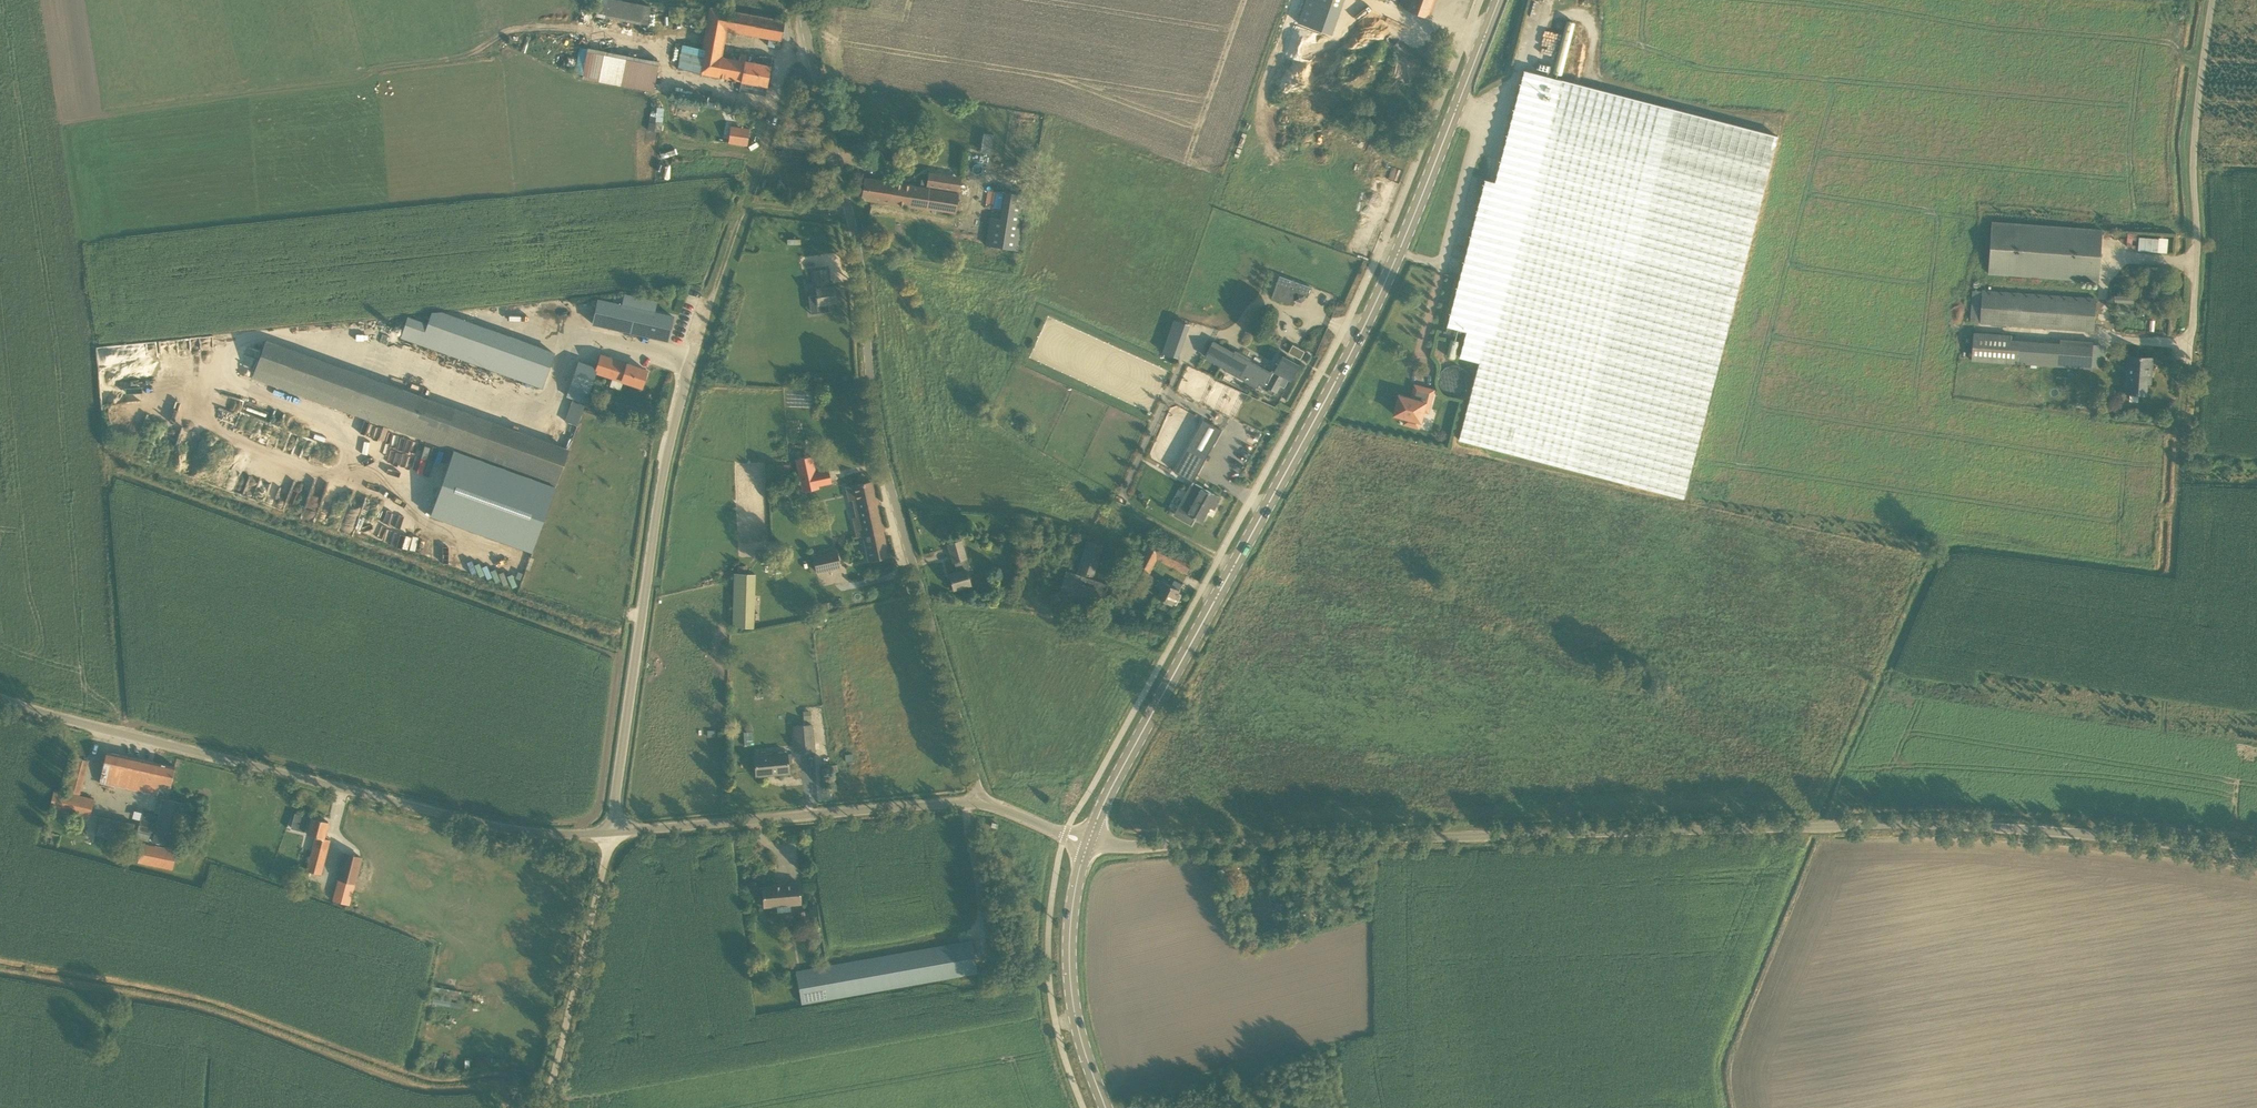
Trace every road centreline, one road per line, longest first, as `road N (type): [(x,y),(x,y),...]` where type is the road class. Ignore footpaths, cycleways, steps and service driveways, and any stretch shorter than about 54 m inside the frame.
road 1 (unclassified): [(2256,850),(2009,819),(1086,842)]
road 2 (primary): [(1086,842),(1356,348),(1501,0)]
road 3 (unclassified): [(982,804),(878,446),(859,256),(800,0)]
road 4 (unclassified): [(610,830),(564,834),(462,818),(0,696)]
road 5 (unclassified): [(610,830),(657,513),(697,344)]
road 6 (unclassified): [(610,830),(982,804)]
road 7 (unclassified): [(2182,354),(2186,99),(2209,0)]
road 8 (unclassified): [(540,1107),(560,1058),(610,830)]
road 9 (primary): [(1108,1107),(1076,1021),(1068,927),(1086,842)]
road 10 (track): [(697,344),(742,212)]

